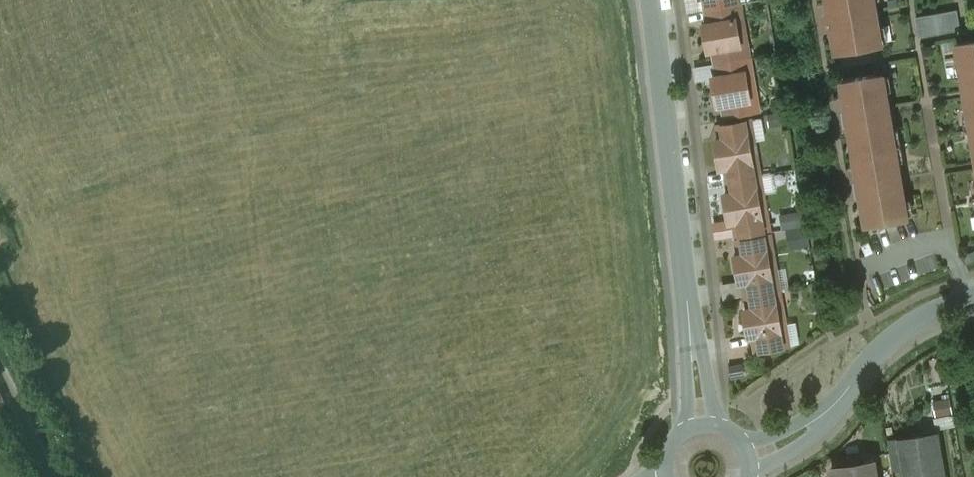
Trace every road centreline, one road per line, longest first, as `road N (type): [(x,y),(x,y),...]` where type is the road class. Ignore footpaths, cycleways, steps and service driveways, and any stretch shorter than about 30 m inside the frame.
road 1 (residential): [(646,0),(702,426)]
road 2 (residential): [(749,454),(805,430),(892,338),(973,290)]

